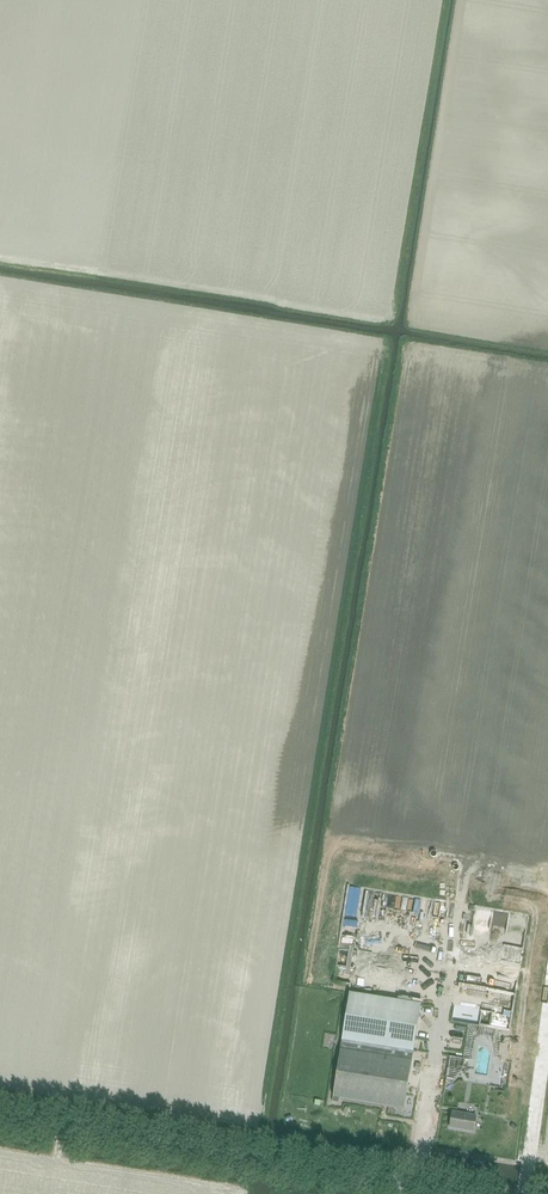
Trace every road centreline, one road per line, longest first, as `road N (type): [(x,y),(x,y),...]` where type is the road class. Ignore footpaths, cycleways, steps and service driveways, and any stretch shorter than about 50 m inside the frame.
road 1 (tertiary): [(480,1193),(0,1118)]

